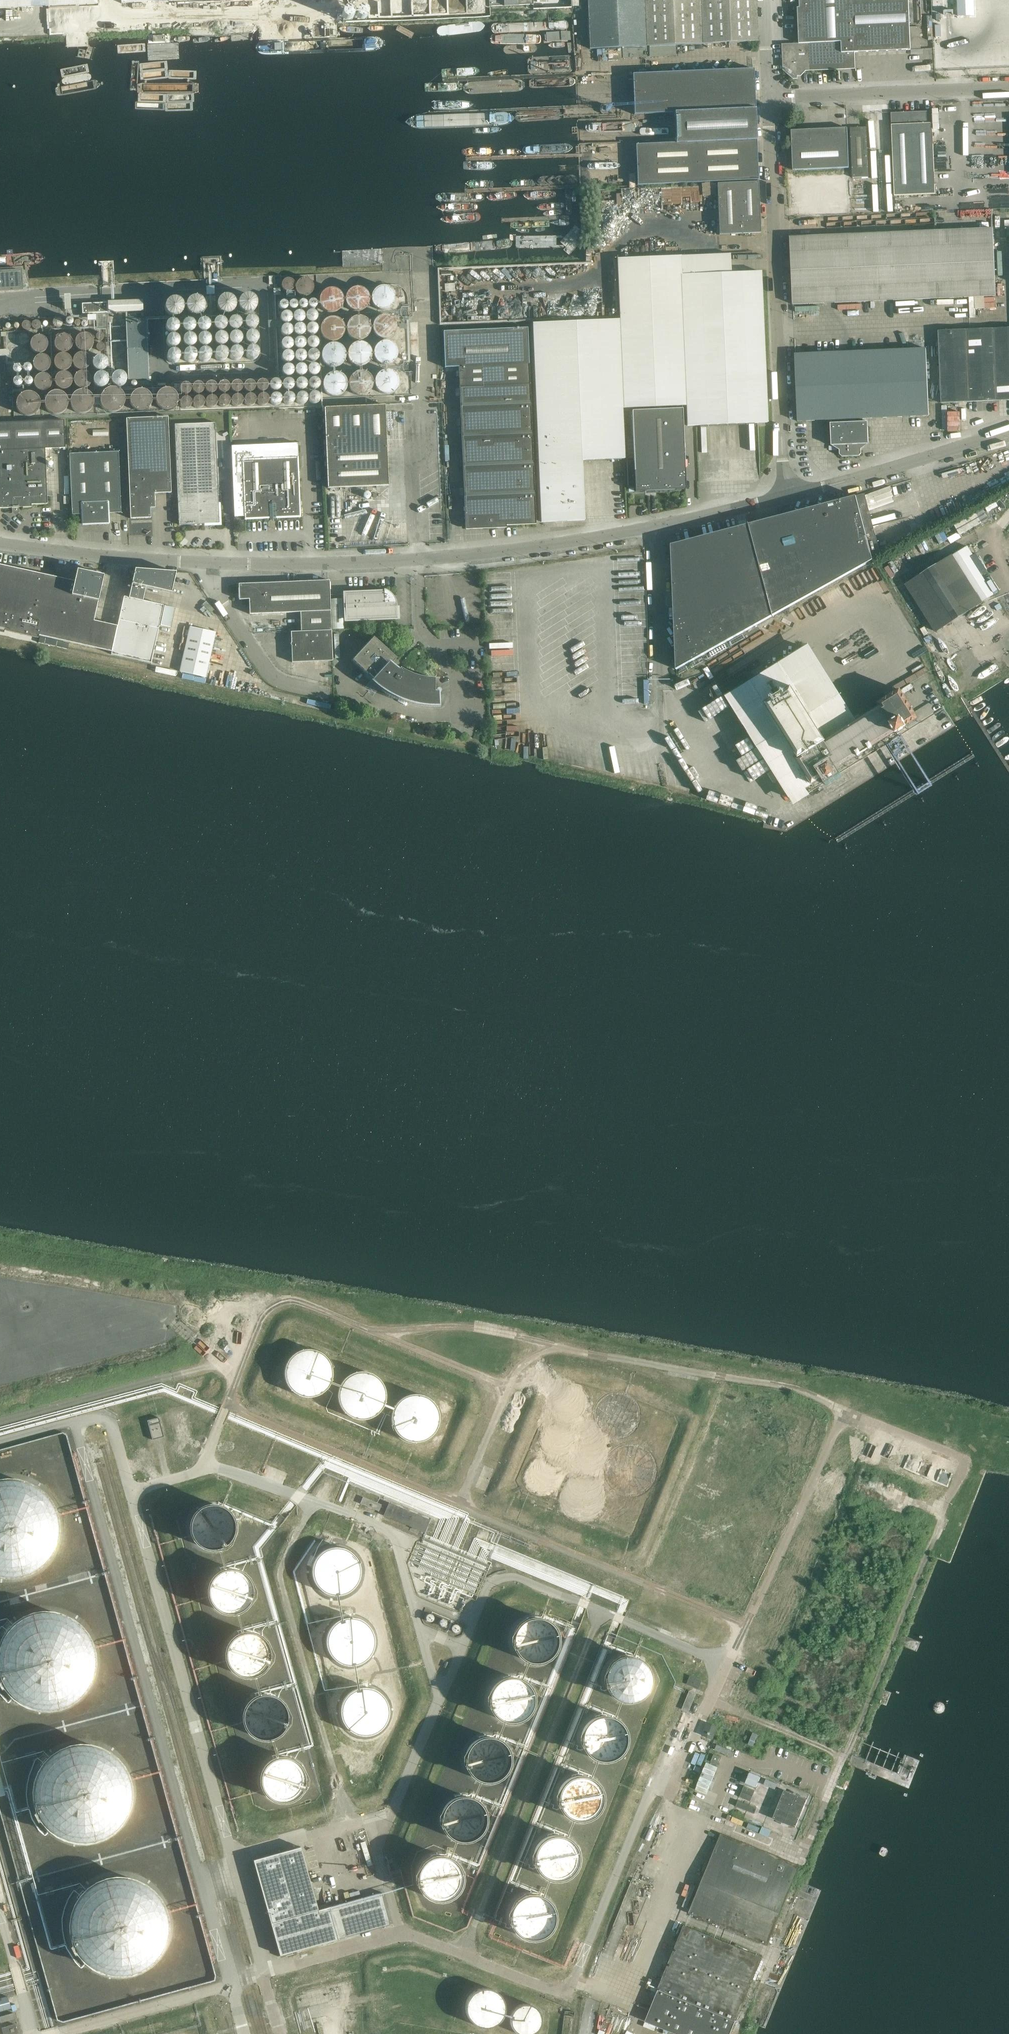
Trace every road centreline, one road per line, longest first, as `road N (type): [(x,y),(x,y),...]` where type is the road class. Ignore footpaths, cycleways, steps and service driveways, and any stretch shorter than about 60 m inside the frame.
road 1 (unclassified): [(206,564),(460,555),(659,529),(786,499)]
road 2 (unclassified): [(786,499),(773,98)]
road 3 (unclassified): [(773,98),(1008,88)]
road 4 (unclassified): [(786,499),(1008,432)]
road 5 (unclassified): [(206,564),(0,543)]
road 6 (unclassified): [(330,693),(278,680),(235,624),(206,564)]
road 7 (track): [(0,1293),(142,1308),(173,1321)]

